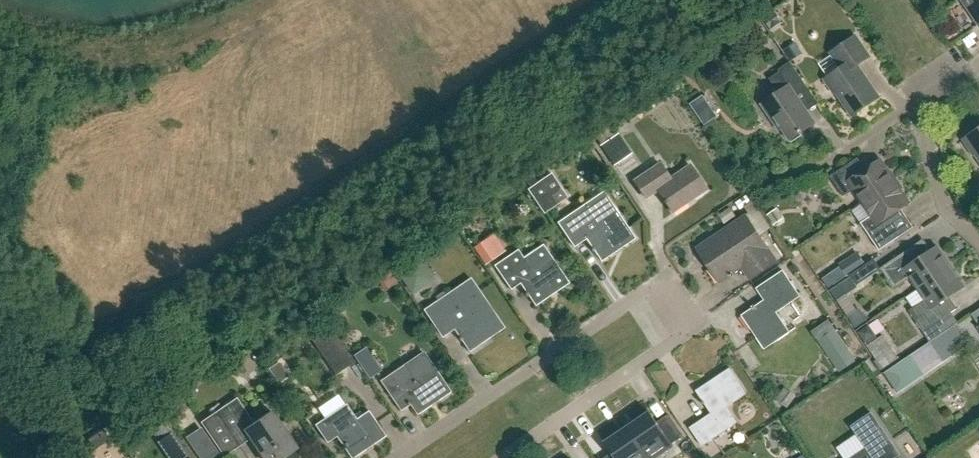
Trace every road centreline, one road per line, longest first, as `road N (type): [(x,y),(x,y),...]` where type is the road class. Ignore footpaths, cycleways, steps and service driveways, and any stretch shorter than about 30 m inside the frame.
road 1 (residential): [(395,457),(667,277),(700,325),(504,457)]
road 2 (residential): [(978,236),(946,207),(923,102)]

